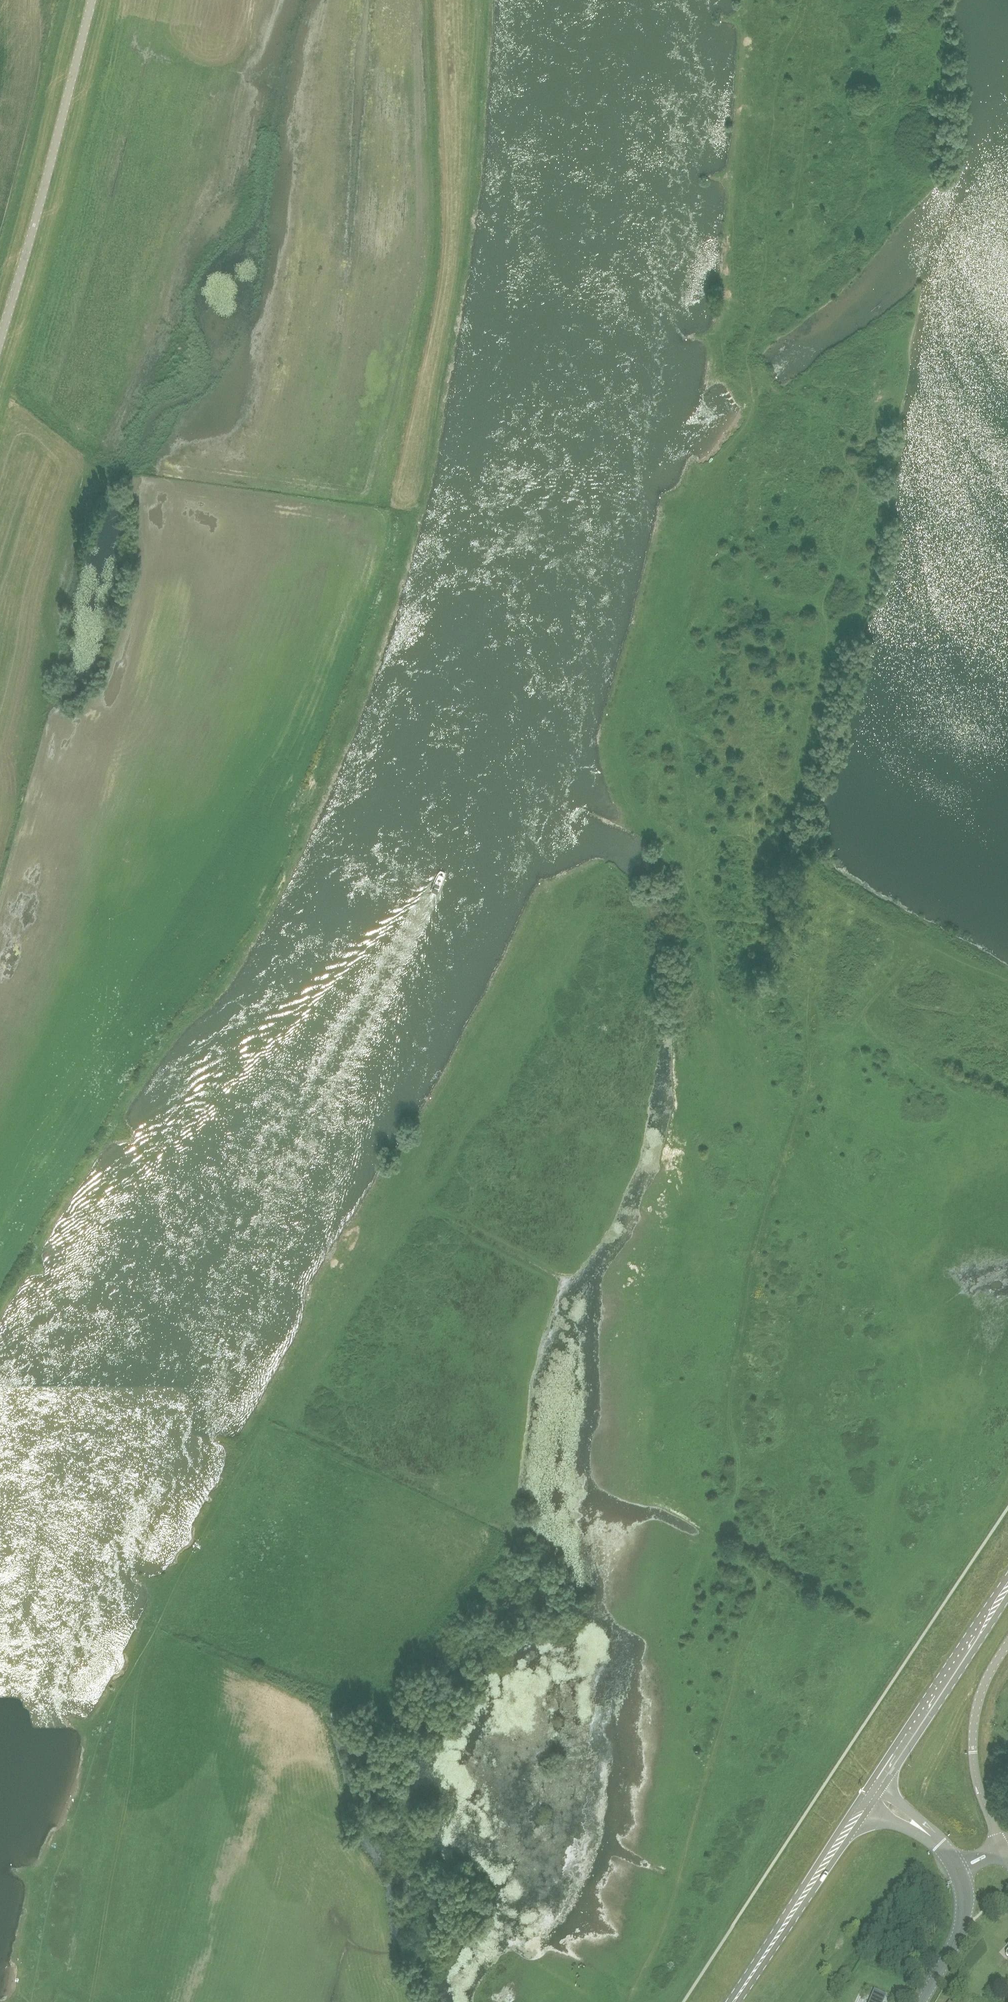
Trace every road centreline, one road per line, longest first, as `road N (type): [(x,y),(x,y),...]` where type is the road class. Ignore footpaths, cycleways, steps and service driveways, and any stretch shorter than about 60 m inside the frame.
road 1 (tertiary): [(0,342),(92,0)]
road 2 (primary): [(733,2001),(871,1792)]
road 3 (primary): [(871,1792),(1007,1585)]
road 4 (unclassified): [(1003,1848),(978,1786),(974,1732),(983,1686),(1007,1643)]
road 5 (unclassified): [(922,2001),(966,1913),(957,1869)]

